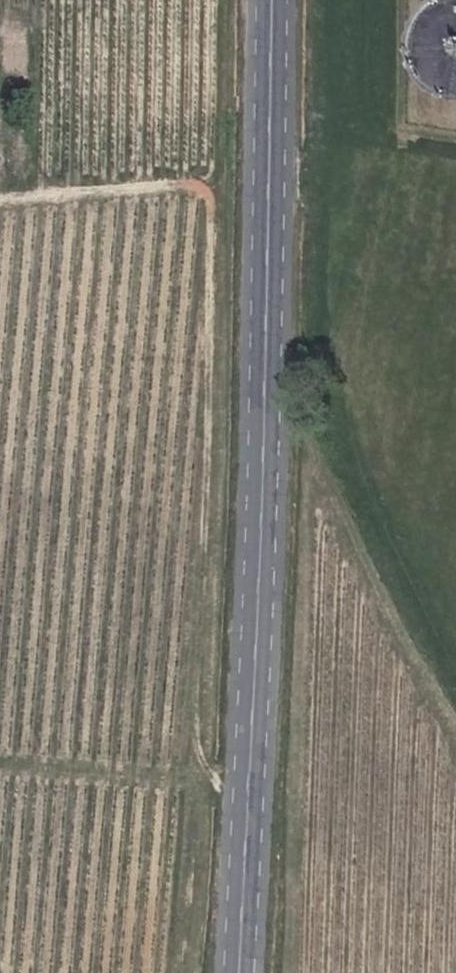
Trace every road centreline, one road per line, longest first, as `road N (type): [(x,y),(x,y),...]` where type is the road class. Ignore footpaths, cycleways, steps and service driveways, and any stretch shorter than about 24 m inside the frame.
road 1 (tertiary): [(237,972),(267,316),(271,0)]

